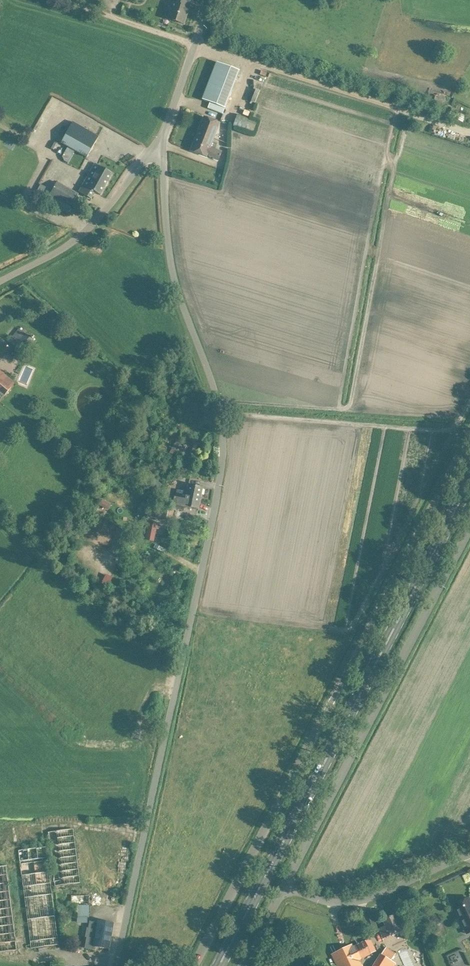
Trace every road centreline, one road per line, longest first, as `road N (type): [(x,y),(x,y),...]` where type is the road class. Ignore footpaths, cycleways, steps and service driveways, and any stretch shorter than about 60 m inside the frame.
road 1 (unclassified): [(115,965),(218,482),(221,429),(167,245),(162,132)]
road 2 (unclassified): [(195,965),(469,434)]
road 3 (primary): [(219,965),(469,485)]
road 4 (unclassified): [(282,889),(469,527)]
road 5 (unclassified): [(469,127),(193,44)]
road 6 (unclassified): [(0,287),(110,210),(162,132)]
road 7 (unclassified): [(282,889),(350,907),(469,860)]

